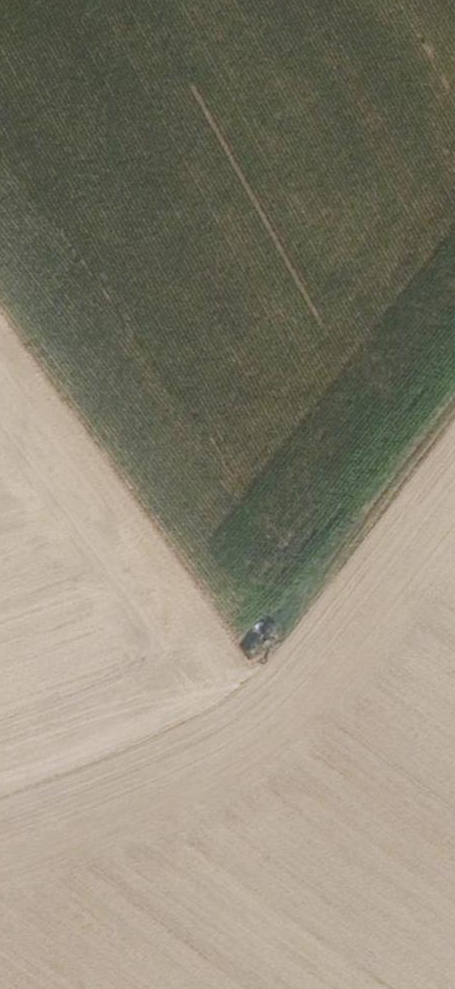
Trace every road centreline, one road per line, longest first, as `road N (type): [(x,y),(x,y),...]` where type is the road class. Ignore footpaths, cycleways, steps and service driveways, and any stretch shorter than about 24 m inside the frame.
road 1 (track): [(454,416),(244,681)]

